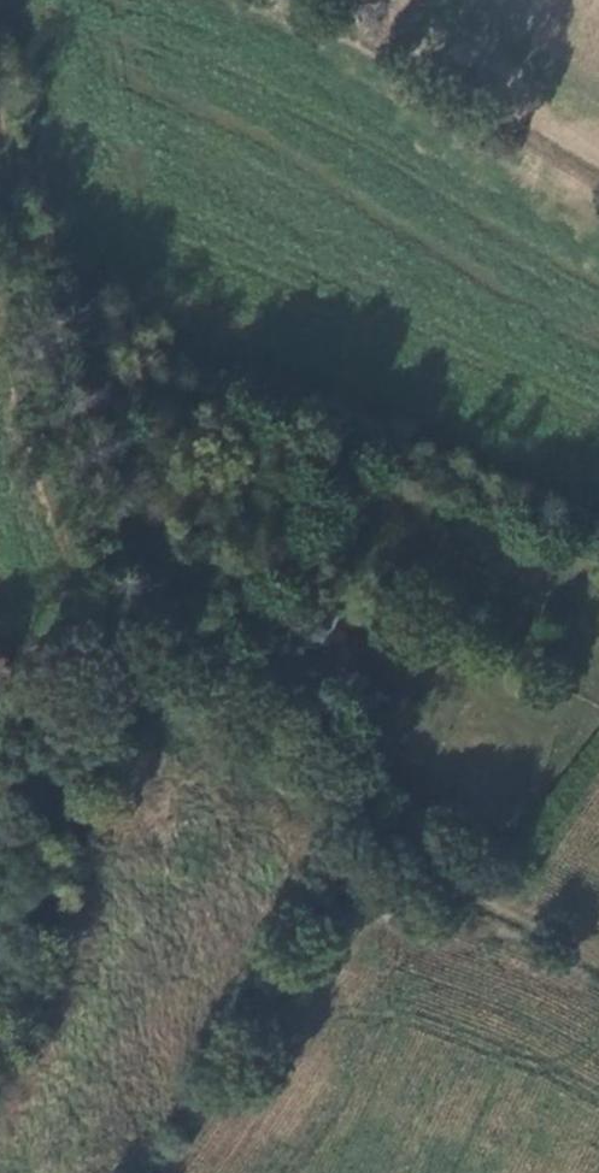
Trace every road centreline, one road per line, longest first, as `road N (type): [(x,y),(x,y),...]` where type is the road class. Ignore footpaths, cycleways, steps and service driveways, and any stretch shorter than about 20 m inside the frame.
road 1 (track): [(598,944),(354,818),(213,668),(109,483),(28,242),(0,114)]

